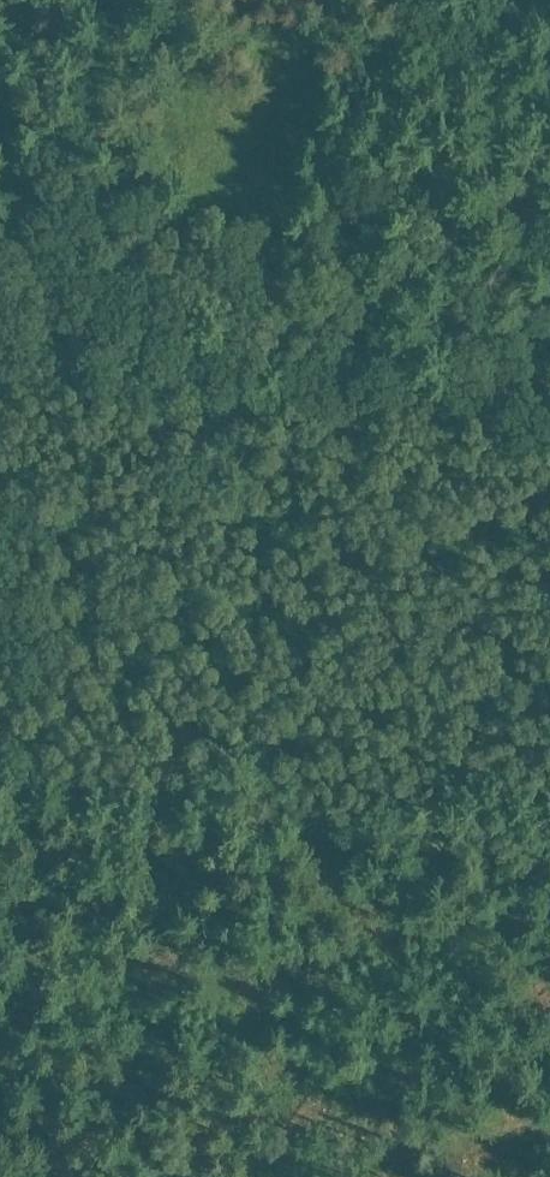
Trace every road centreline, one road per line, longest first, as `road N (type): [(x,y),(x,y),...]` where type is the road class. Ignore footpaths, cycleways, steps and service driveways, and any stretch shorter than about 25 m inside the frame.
road 1 (track): [(547,357),(362,309),(222,191),(270,74)]
road 2 (track): [(222,191),(15,252),(0,267)]

